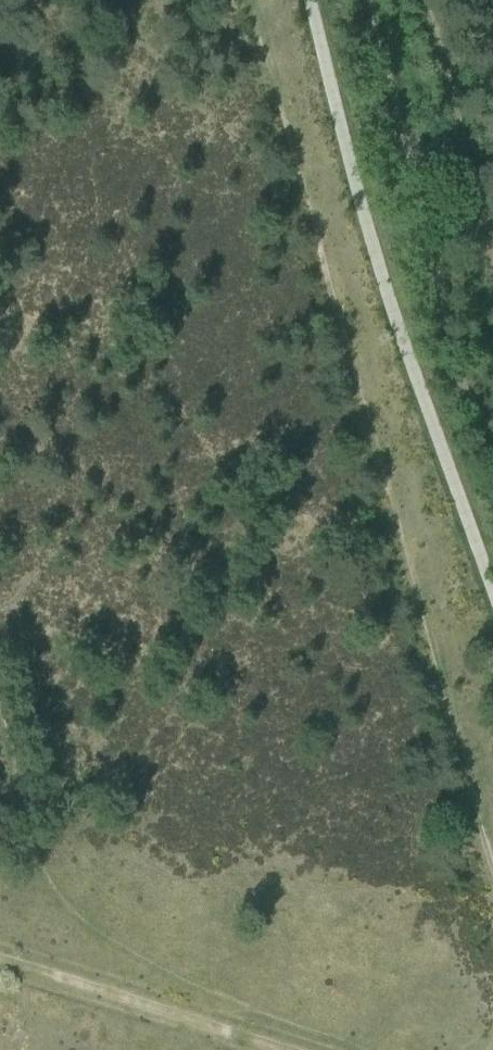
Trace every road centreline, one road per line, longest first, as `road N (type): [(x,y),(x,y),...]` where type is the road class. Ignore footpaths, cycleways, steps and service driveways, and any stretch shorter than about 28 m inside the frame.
road 1 (track): [(251,0),(492,868)]
road 2 (track): [(295,1049),(0,957)]

